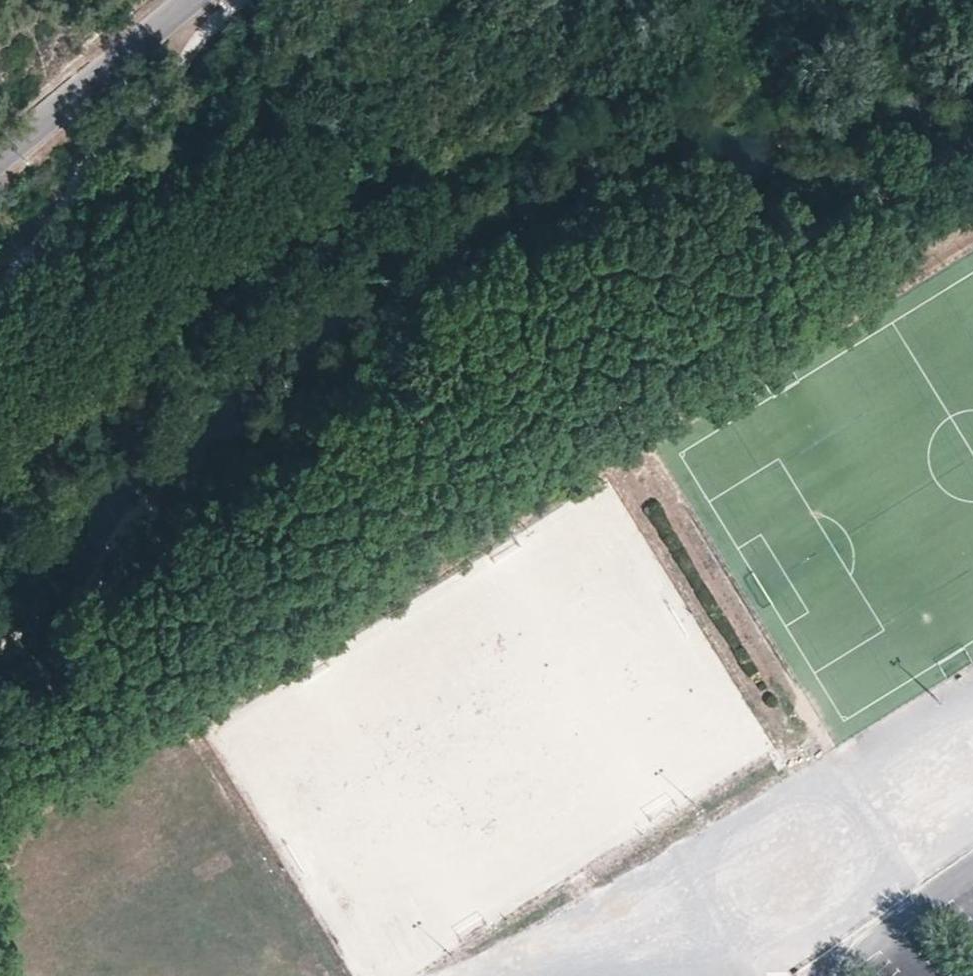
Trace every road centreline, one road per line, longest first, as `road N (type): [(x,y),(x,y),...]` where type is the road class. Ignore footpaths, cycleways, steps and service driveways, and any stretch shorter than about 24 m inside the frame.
road 1 (residential): [(0,153),(189,0)]

